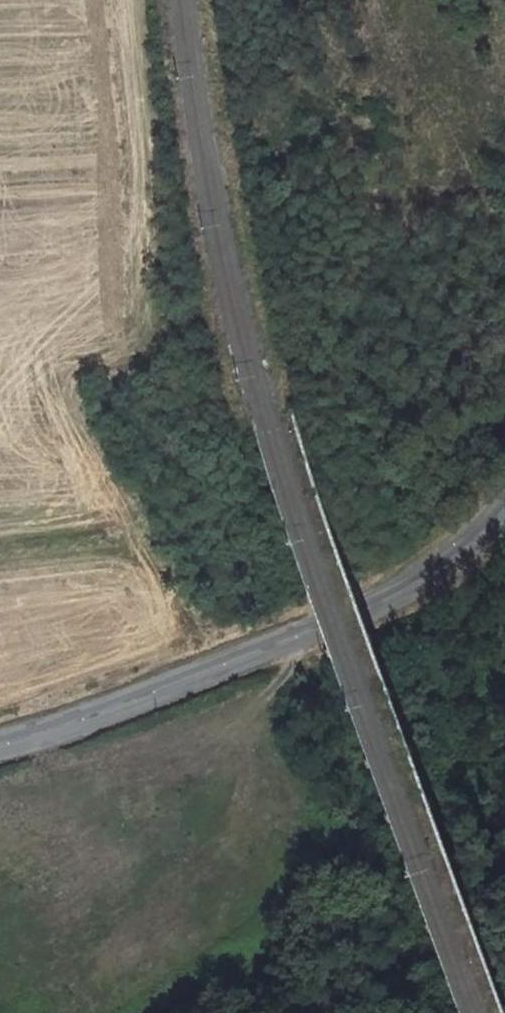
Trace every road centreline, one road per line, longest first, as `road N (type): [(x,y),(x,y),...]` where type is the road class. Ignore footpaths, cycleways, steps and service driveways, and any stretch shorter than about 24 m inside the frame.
road 1 (tertiary): [(504,509),(437,567),(367,609),(0,746)]

